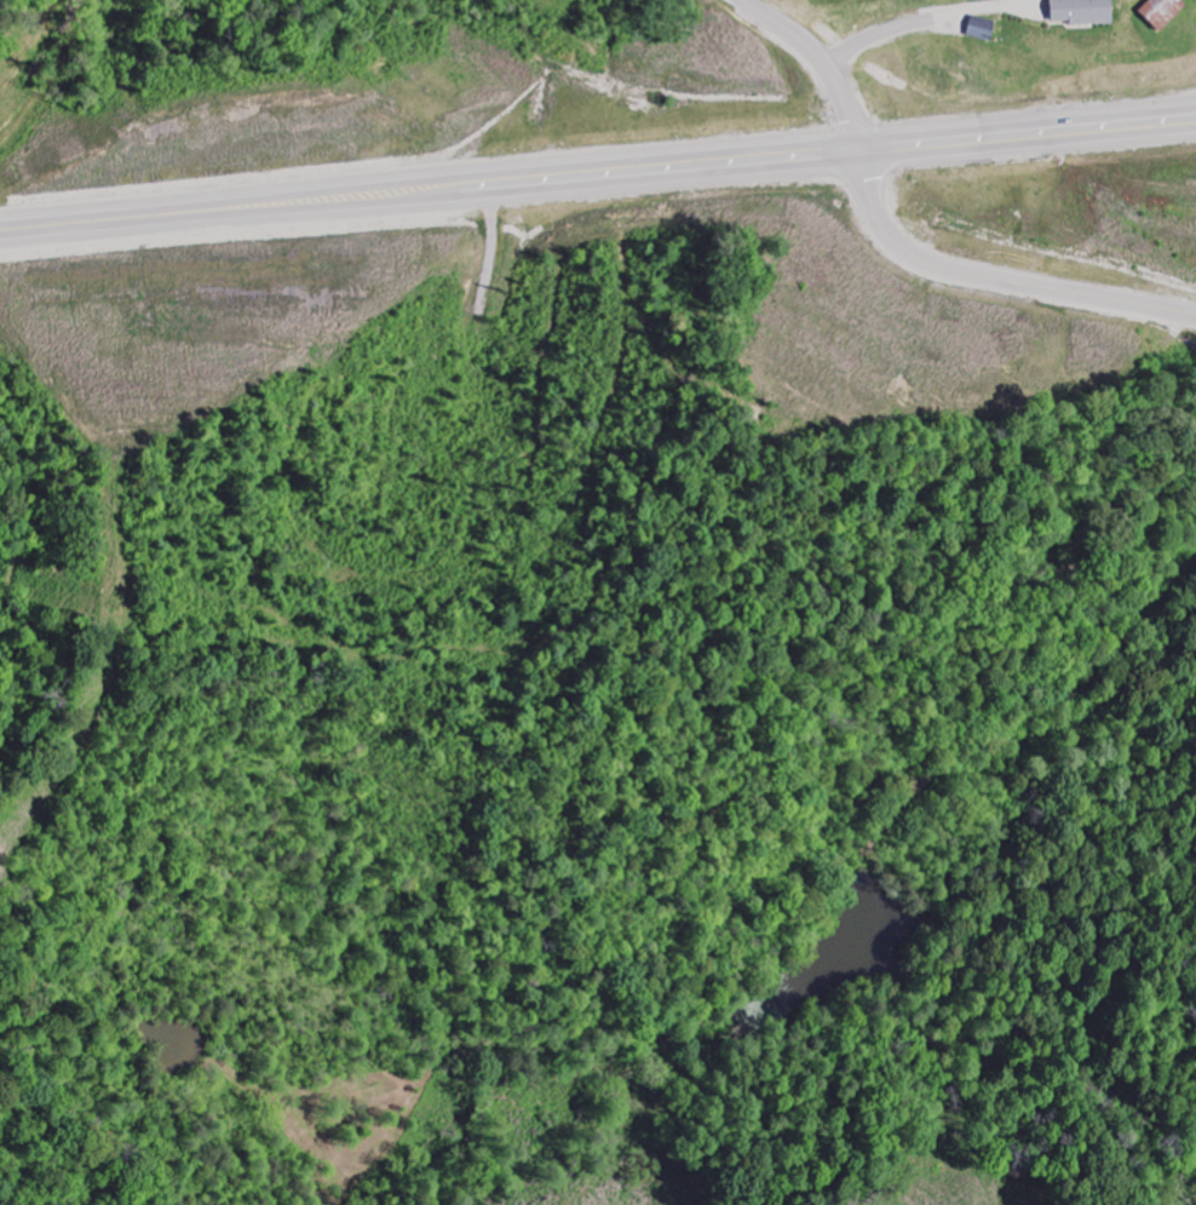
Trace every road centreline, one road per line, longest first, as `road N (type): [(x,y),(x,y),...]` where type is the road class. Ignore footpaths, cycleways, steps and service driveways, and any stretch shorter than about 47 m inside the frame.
road 1 (trunk): [(1195,114),(863,151),(341,184),(0,228)]
road 2 (tertiary): [(740,0),(823,57),(863,151),(876,220),(903,249),(1027,286),(1195,311)]

